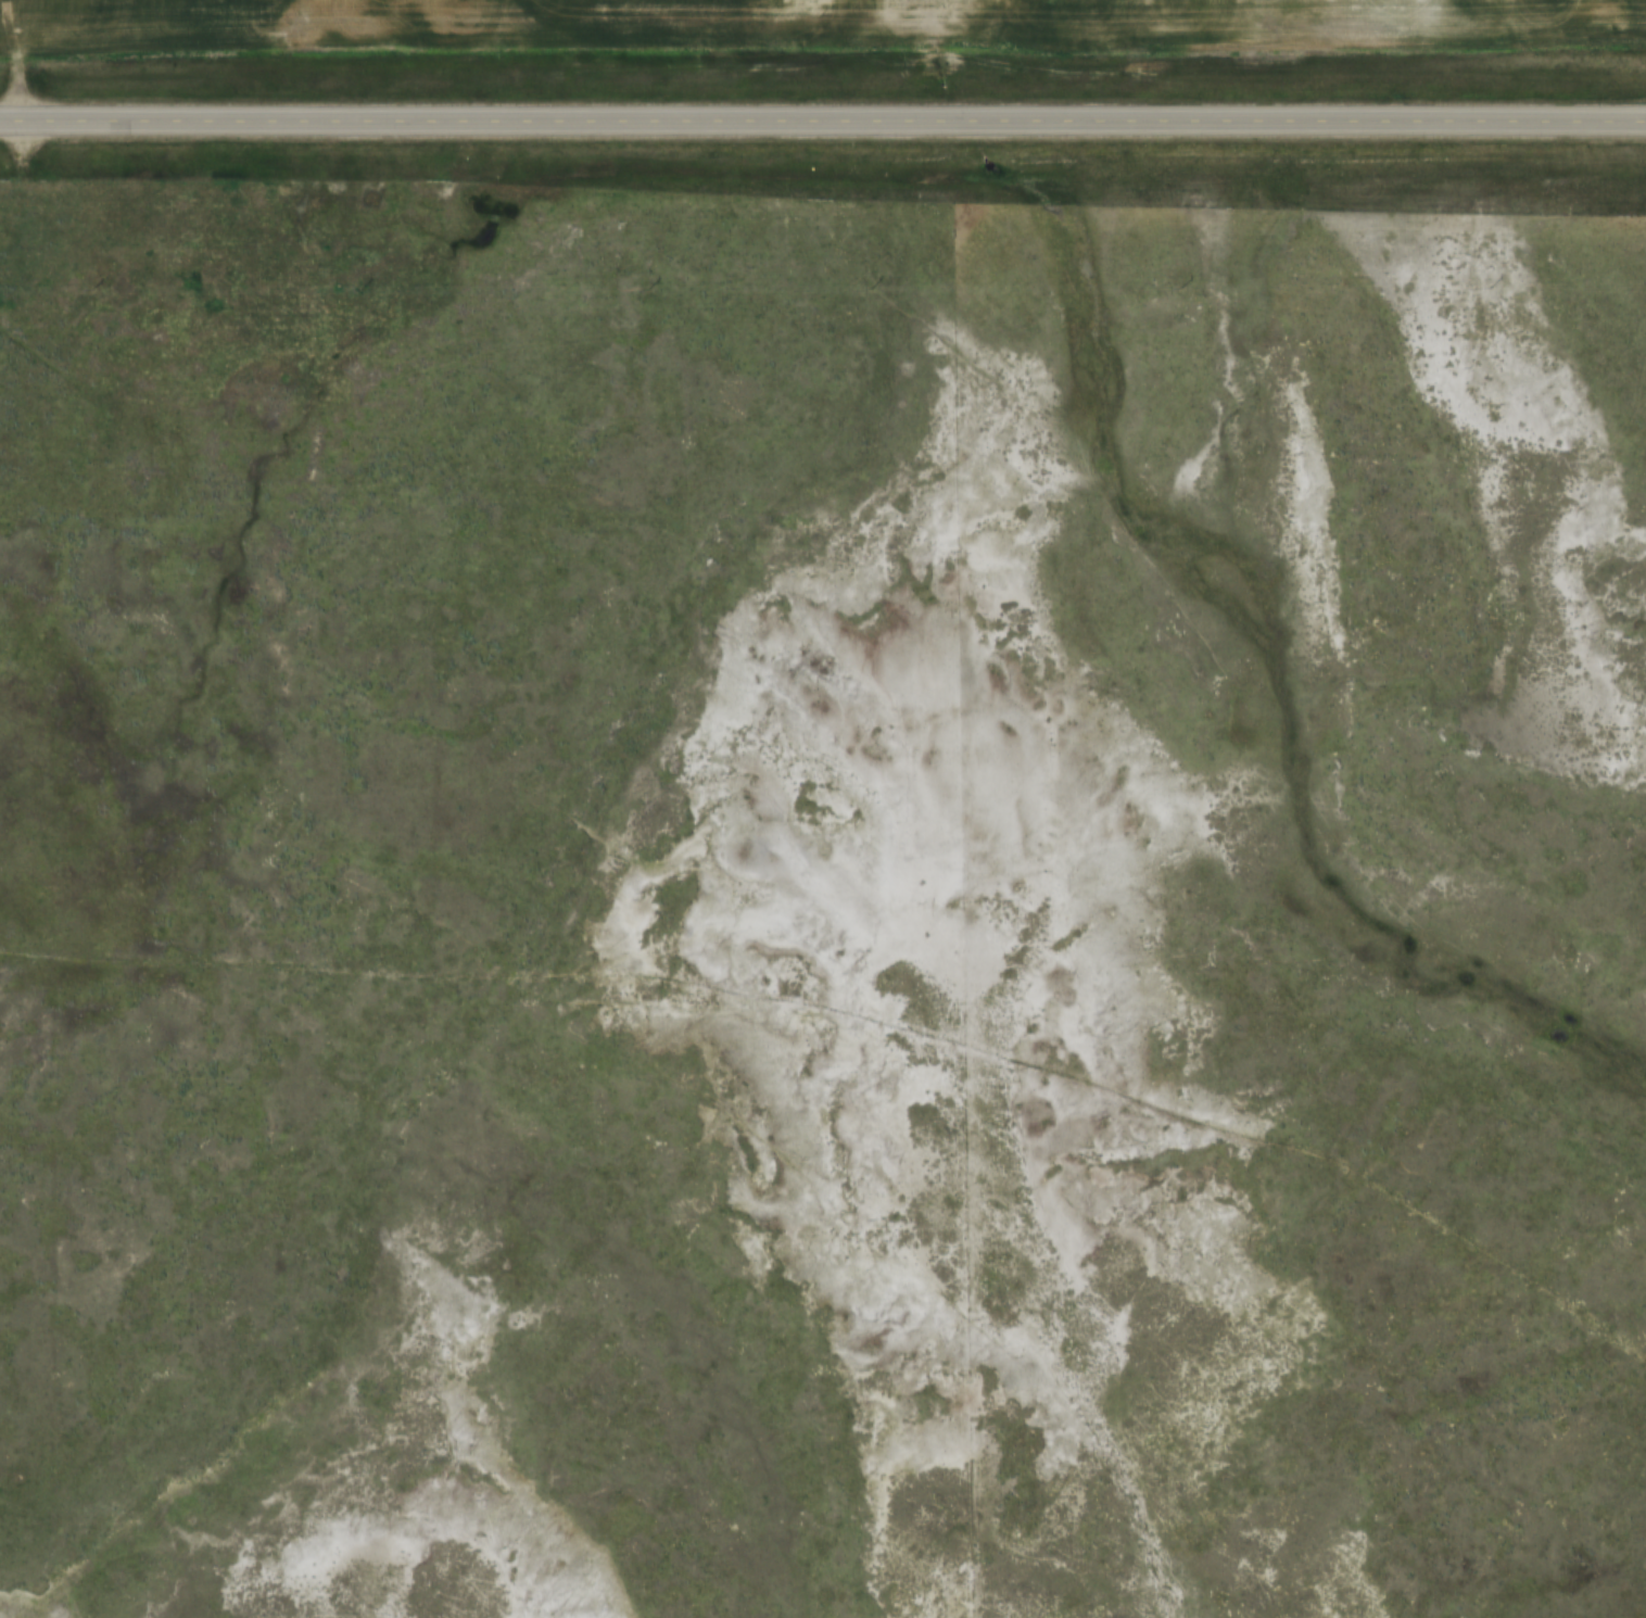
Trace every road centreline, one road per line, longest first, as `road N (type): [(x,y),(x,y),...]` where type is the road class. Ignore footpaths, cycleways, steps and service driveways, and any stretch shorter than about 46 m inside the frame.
road 1 (primary): [(0,129),(1645,130)]

